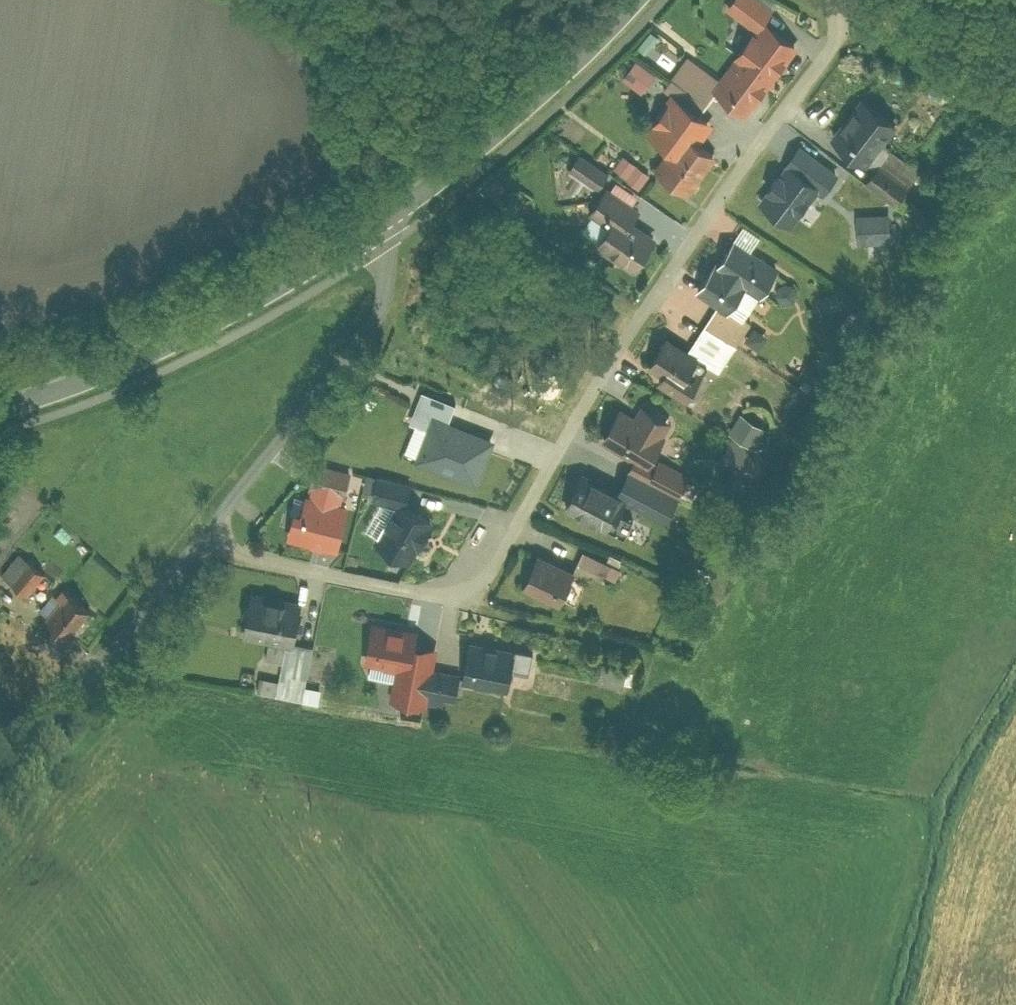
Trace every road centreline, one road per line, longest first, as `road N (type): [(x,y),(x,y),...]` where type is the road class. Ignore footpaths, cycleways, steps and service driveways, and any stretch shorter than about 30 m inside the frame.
road 1 (residential): [(822,0),(851,20),(660,288),(492,565),(457,595),(400,591),(193,540)]
road 2 (tertiary): [(0,410),(198,331),(385,224)]
road 3 (unclassified): [(385,224),(386,276),(354,356),(193,540)]
road 4 (tertiary): [(385,224),(583,58),(637,0)]
road 5 (unclassified): [(193,540),(0,780)]
road 6 (track): [(1015,99),(876,23),(851,20)]

